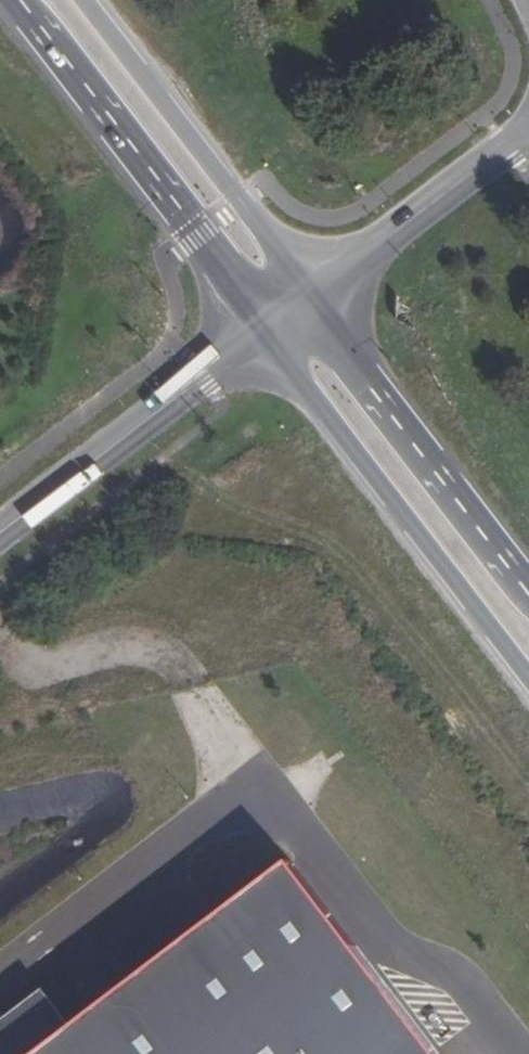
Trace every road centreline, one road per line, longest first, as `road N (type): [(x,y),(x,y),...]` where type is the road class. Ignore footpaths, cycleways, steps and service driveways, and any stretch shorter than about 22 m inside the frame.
road 1 (primary): [(266,334),(528,677)]
road 2 (primary): [(14,0),(266,334)]
road 3 (primary): [(313,297),(83,0)]
road 4 (primary): [(528,578),(313,297)]
road 5 (unclassified): [(0,533),(266,334)]
road 6 (unclassified): [(313,297),(528,133)]

